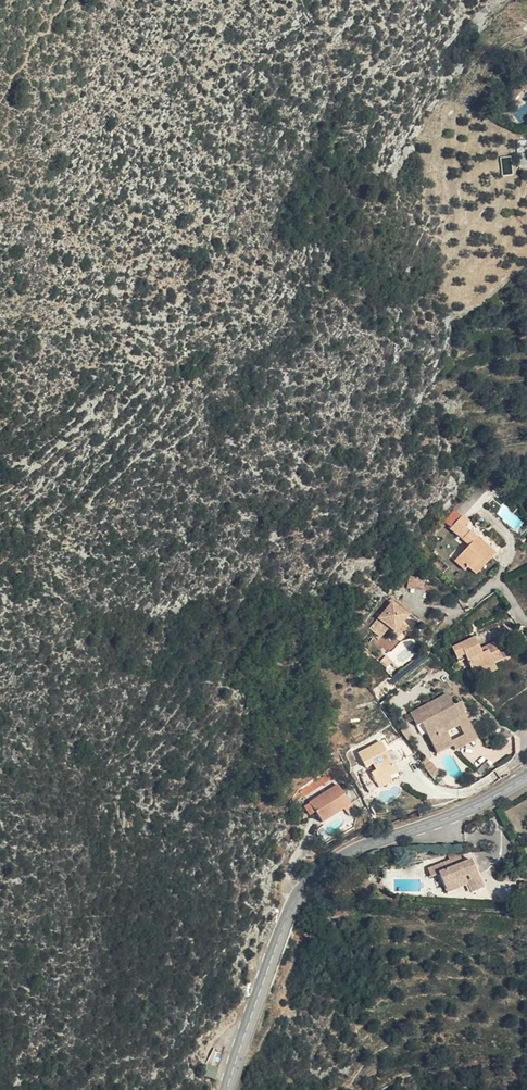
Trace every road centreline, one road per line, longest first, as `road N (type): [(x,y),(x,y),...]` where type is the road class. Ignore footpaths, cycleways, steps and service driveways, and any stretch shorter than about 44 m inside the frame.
road 1 (tertiary): [(228,1089),(295,902),(318,874),(345,854),(458,813),(526,777)]

